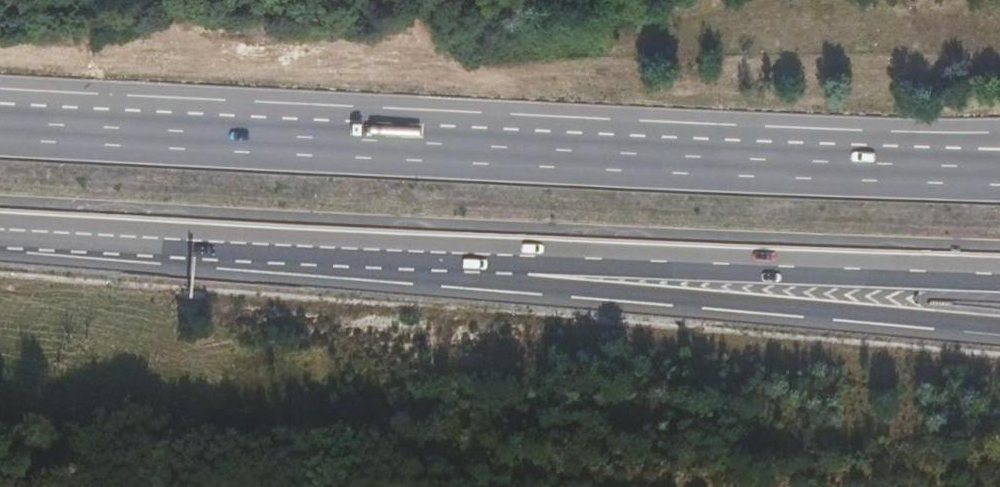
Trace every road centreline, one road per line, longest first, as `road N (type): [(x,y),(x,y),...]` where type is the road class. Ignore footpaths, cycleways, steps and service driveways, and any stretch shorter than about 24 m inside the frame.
road 1 (trunk): [(975,168),(0,128)]
road 2 (trunk): [(0,230),(517,259)]
road 3 (trunk): [(517,259),(562,289),(999,327)]
road 4 (trunk): [(517,259),(999,275)]

